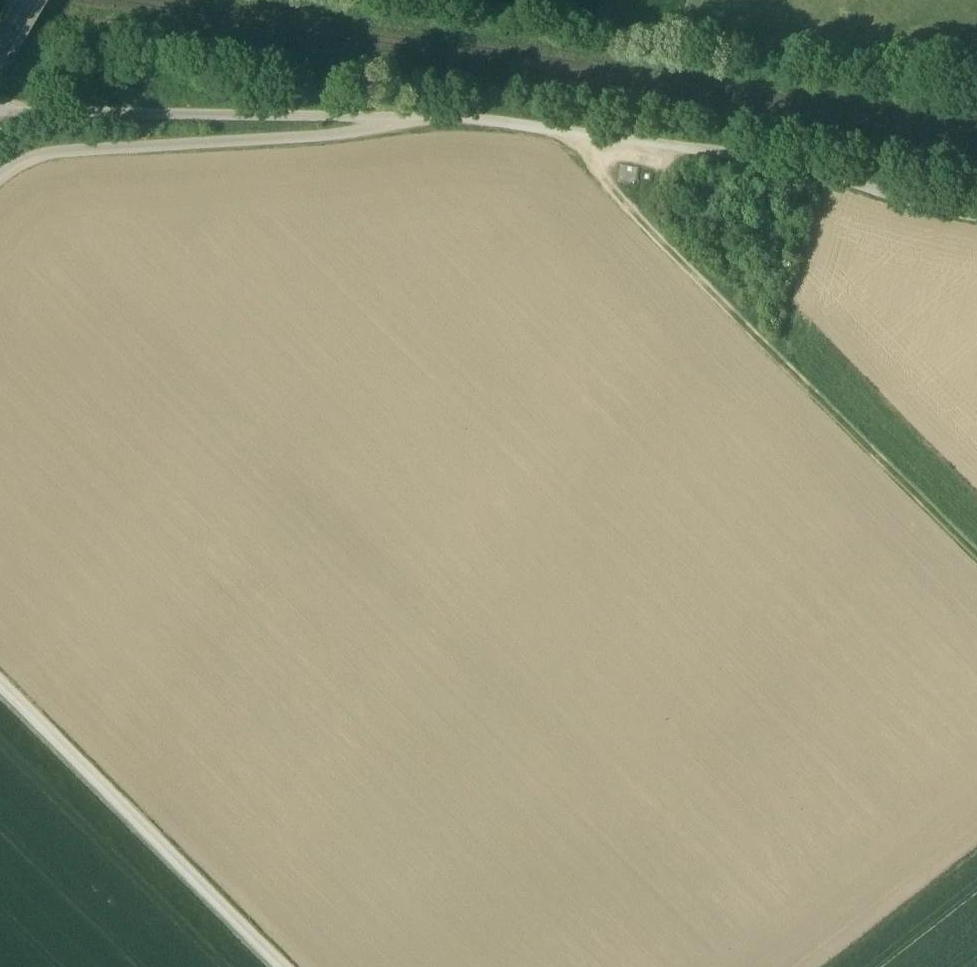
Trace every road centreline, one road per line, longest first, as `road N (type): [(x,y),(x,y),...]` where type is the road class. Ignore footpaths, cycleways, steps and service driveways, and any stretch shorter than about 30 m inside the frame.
road 1 (track): [(388,0),(597,52),(668,61),(853,59),(976,79)]
road 2 (track): [(976,551),(565,138)]
road 3 (track): [(0,684),(285,966)]
road 4 (track): [(388,121),(344,135),(24,157),(0,175)]

